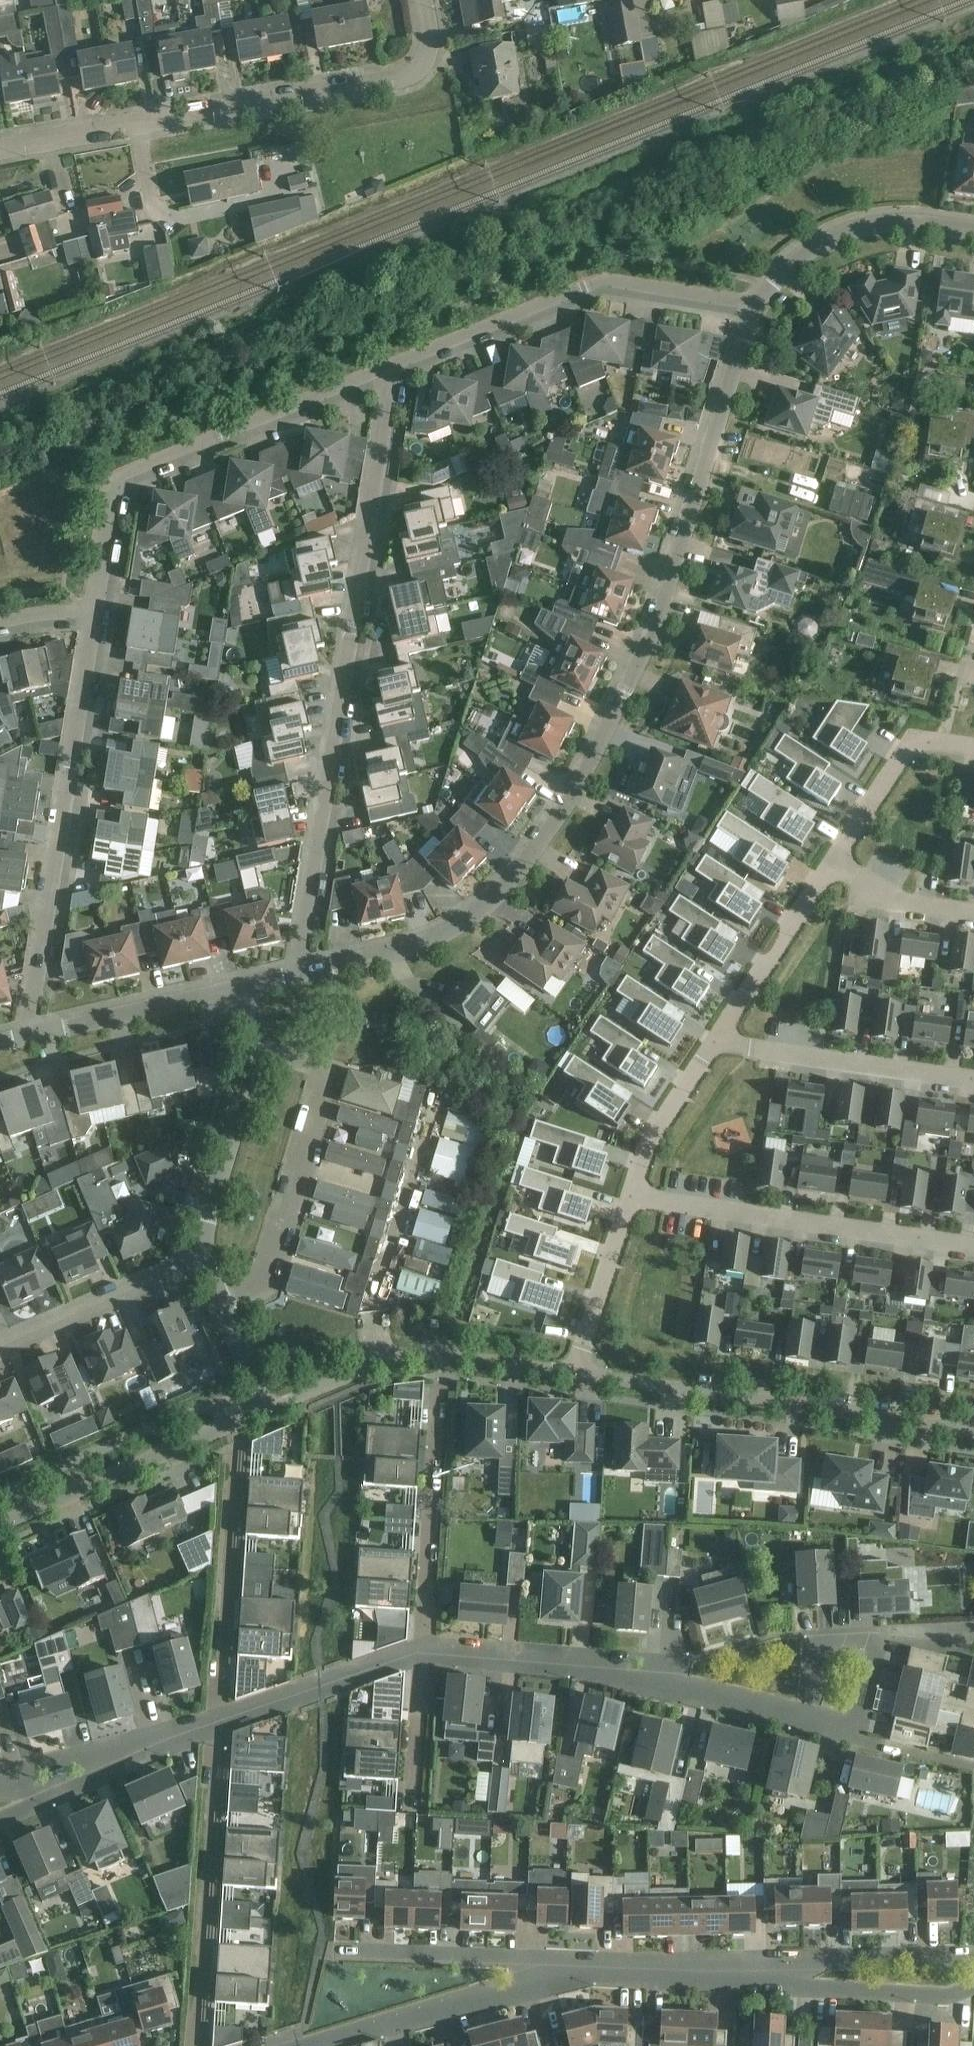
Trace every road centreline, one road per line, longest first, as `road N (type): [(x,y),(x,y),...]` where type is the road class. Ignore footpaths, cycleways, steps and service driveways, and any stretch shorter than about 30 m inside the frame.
road 1 (residential): [(294,975),(410,948),(461,923),(502,888),(541,838),(614,712),(660,604),(757,306)]
road 2 (residential): [(294,975),(393,369)]
road 3 (residential): [(0,148),(396,81),(421,66),(426,54),(421,0)]
road 4 (residential): [(94,615),(118,480),(393,369)]
road 5 (residential): [(33,1035),(29,1014),(94,615)]
road 6 (unclassified): [(973,1434),(569,1372)]
road 7 (residential): [(422,1653),(645,1670),(687,1690),(808,1720)]
road 8 (residential): [(393,369),(602,280),(757,306)]
road 9 (residential): [(625,1198),(973,1248)]
road 10 (residential): [(218,1297),(266,1271),(323,1102),(313,1066),(259,1053)]
road 11 (unclassified): [(569,1372),(409,1358),(266,1410)]
road 12 (residential): [(216,1730),(198,2027)]
road 13 (unclassified): [(0,1526),(266,1410)]
road 14 (residential): [(235,1467),(216,1730)]
road 15 (residential): [(973,1082),(714,1044)]
road 16 (residential): [(422,1653),(438,1399)]
road 17 (residential): [(757,306),(793,261),(868,222),(973,230)]
road 18 (residential): [(733,1976),(951,2002),(973,1992)]
road 19 (residential): [(973,1963),(818,1964),(733,1976)]
road 20 (residential): [(577,1973),(338,1955)]
road 21 (residential): [(837,859),(714,1044)]
road 22 (residential): [(0,1346),(203,1256)]
road 23 (residential): [(216,1730),(422,1653)]
road 24 (residential): [(33,1035),(242,986)]
road 25 (residential): [(203,1256),(259,1053)]
road 26 (residential): [(973,746),(913,738),(837,859)]
road 27 (residential): [(396,2027),(577,1973)]
road 28 (residential): [(625,1198),(569,1372)]
road 29 (residential): [(714,1044),(635,1162),(625,1198)]
road 30 (residential): [(577,1973),(733,1976)]
road 31 (residential): [(837,859),(894,900),(973,912)]
road 32 (residential): [(410,1796),(422,1653)]
road 33 (residential): [(808,1720),(851,1731),(881,1638)]
road 34 (residential): [(808,1720),(824,1638),(881,1638)]
road 35 (residential): [(90,1784),(216,1730)]
road 36 (residential): [(266,1410),(218,1297)]

